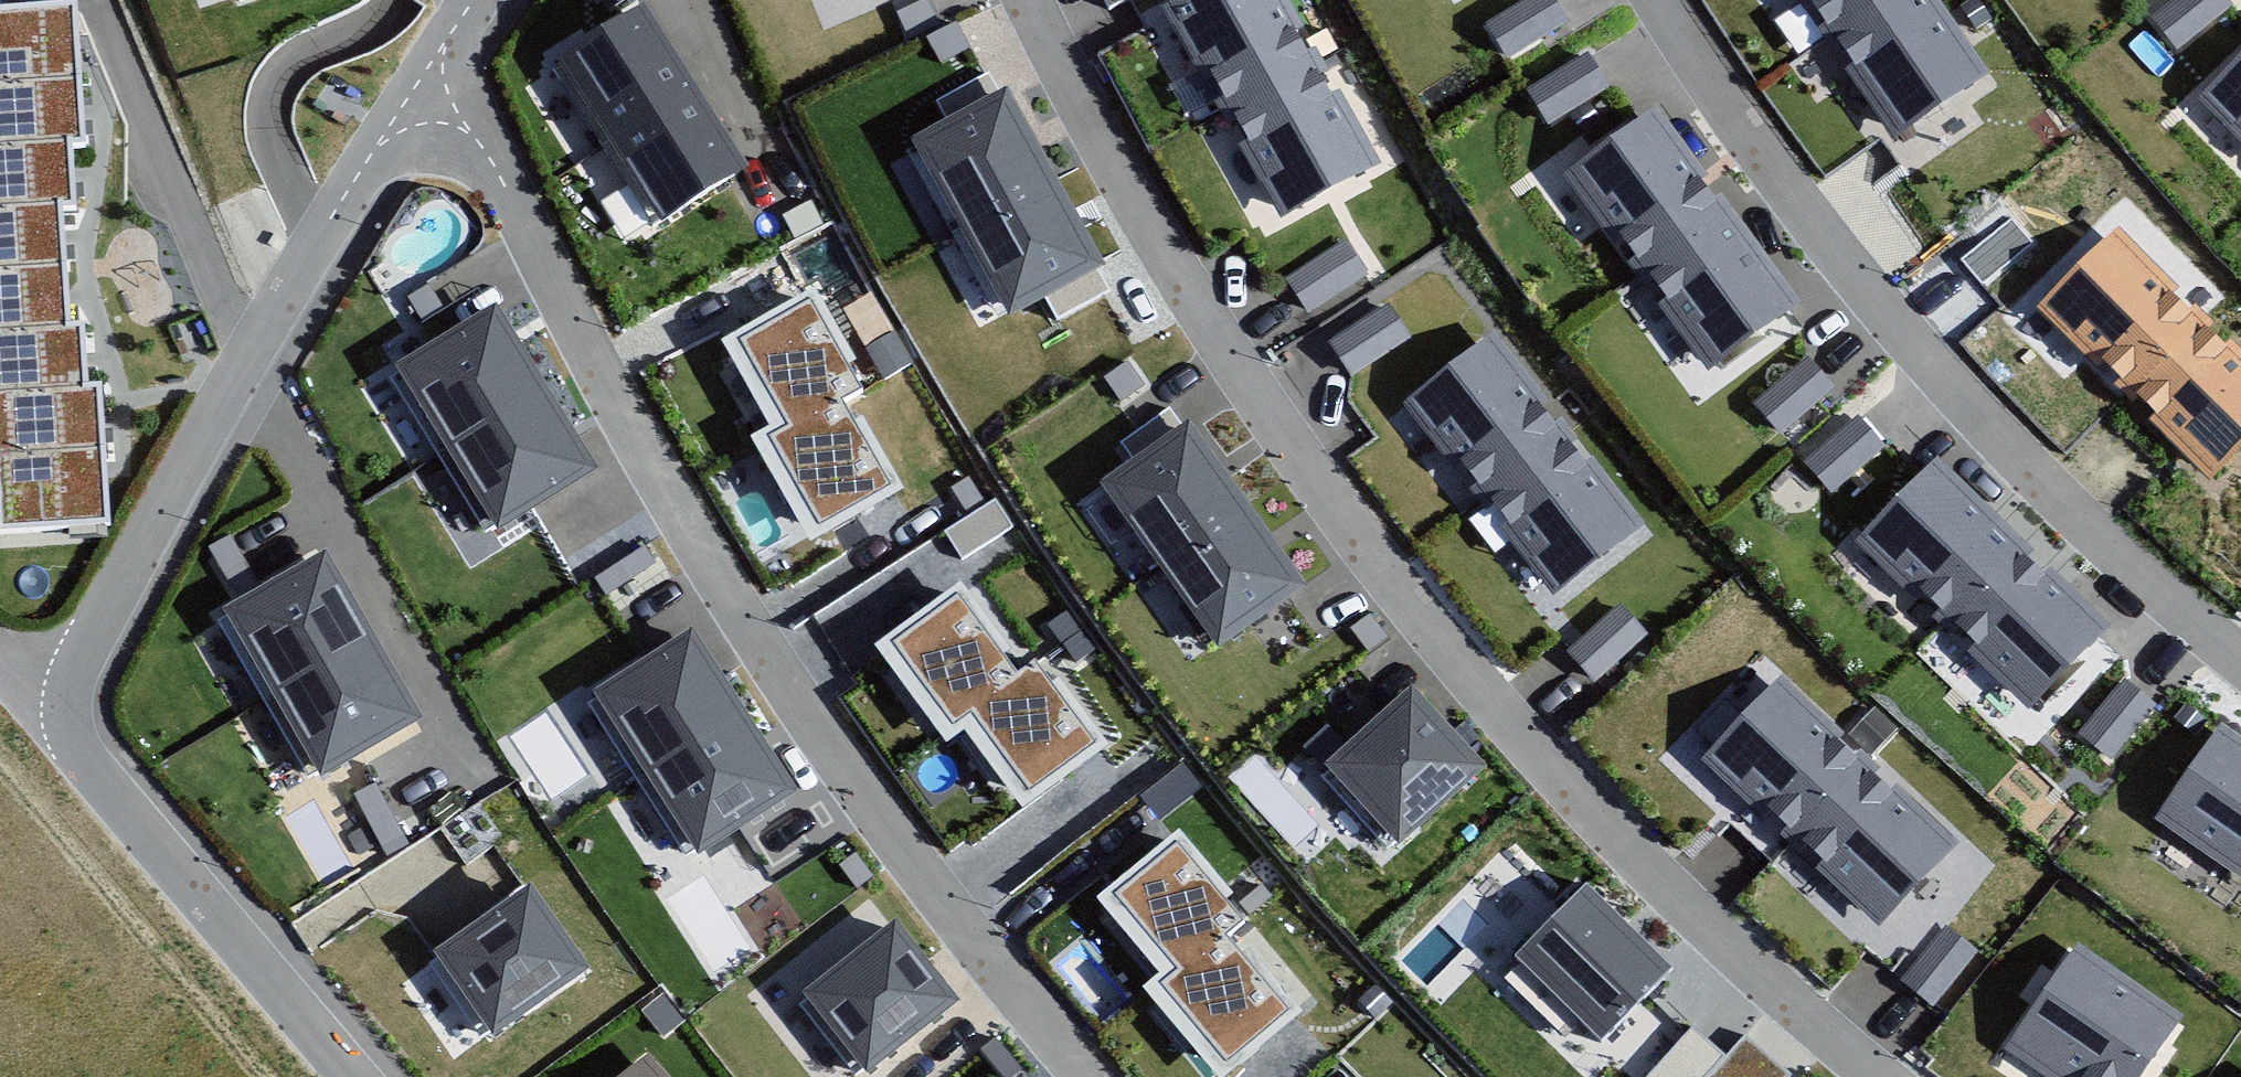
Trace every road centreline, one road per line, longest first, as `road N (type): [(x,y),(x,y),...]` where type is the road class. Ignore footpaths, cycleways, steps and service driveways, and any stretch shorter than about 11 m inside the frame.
road 1 (residential): [(1879,1076),(1618,833),(1405,585),(1181,290),(1028,0)]
road 2 (residential): [(1095,1076),(883,826),(620,420),(435,77)]
road 3 (residential): [(2240,653),(2061,508),(1868,292),(1689,52),(1661,0)]
road 4 (residential): [(435,77),(85,637),(70,699)]
road 5 (residential): [(70,699),(87,763),(356,1076)]

